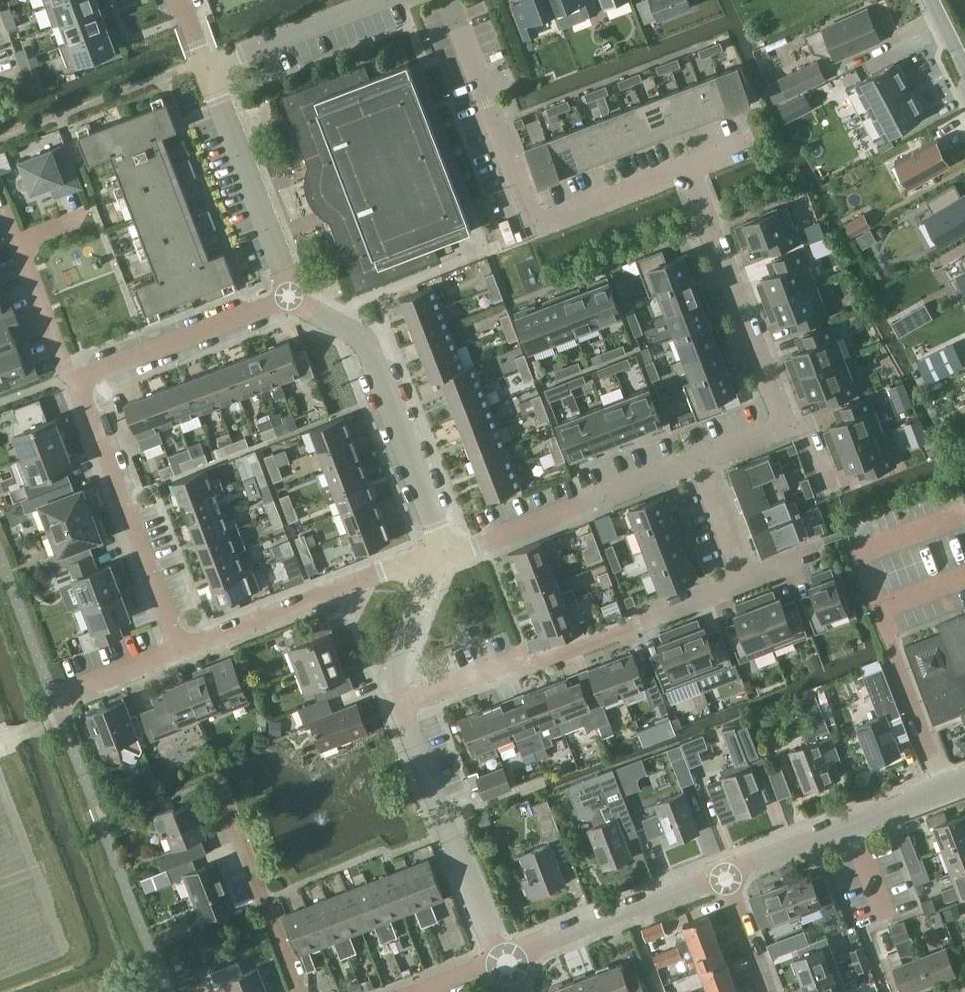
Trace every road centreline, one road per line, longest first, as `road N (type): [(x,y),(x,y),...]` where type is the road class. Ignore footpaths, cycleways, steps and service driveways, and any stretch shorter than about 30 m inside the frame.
road 1 (residential): [(688,168),(539,219),(449,0)]
road 2 (residential): [(402,705),(515,659),(533,666),(746,581)]
road 3 (residential): [(433,560),(436,523),(365,339),(293,295)]
road 4 (residential): [(433,560),(701,461)]
road 5 (residential): [(181,649),(83,384)]
road 6 (residential): [(787,428),(688,168)]
road 7 (residential): [(499,963),(402,705)]
road 8 (residential): [(181,649),(379,572),(433,560)]
road 9 (residential): [(964,779),(724,871)]
road 10 (residential): [(293,295),(205,63)]
road 11 (residential): [(724,871),(499,963)]
road 12 (residential): [(83,384),(293,295)]
road 13 (residential): [(301,991),(221,781)]
road 14 (residential): [(205,63),(381,0)]
road 15 (residential): [(83,384),(66,370),(16,241)]
road 16 (residential): [(402,705),(394,666),(433,560)]
road 17 (residential): [(59,700),(181,649)]
road 18 (residential): [(770,991),(724,871)]
road 19 (residential): [(701,461),(746,581)]

